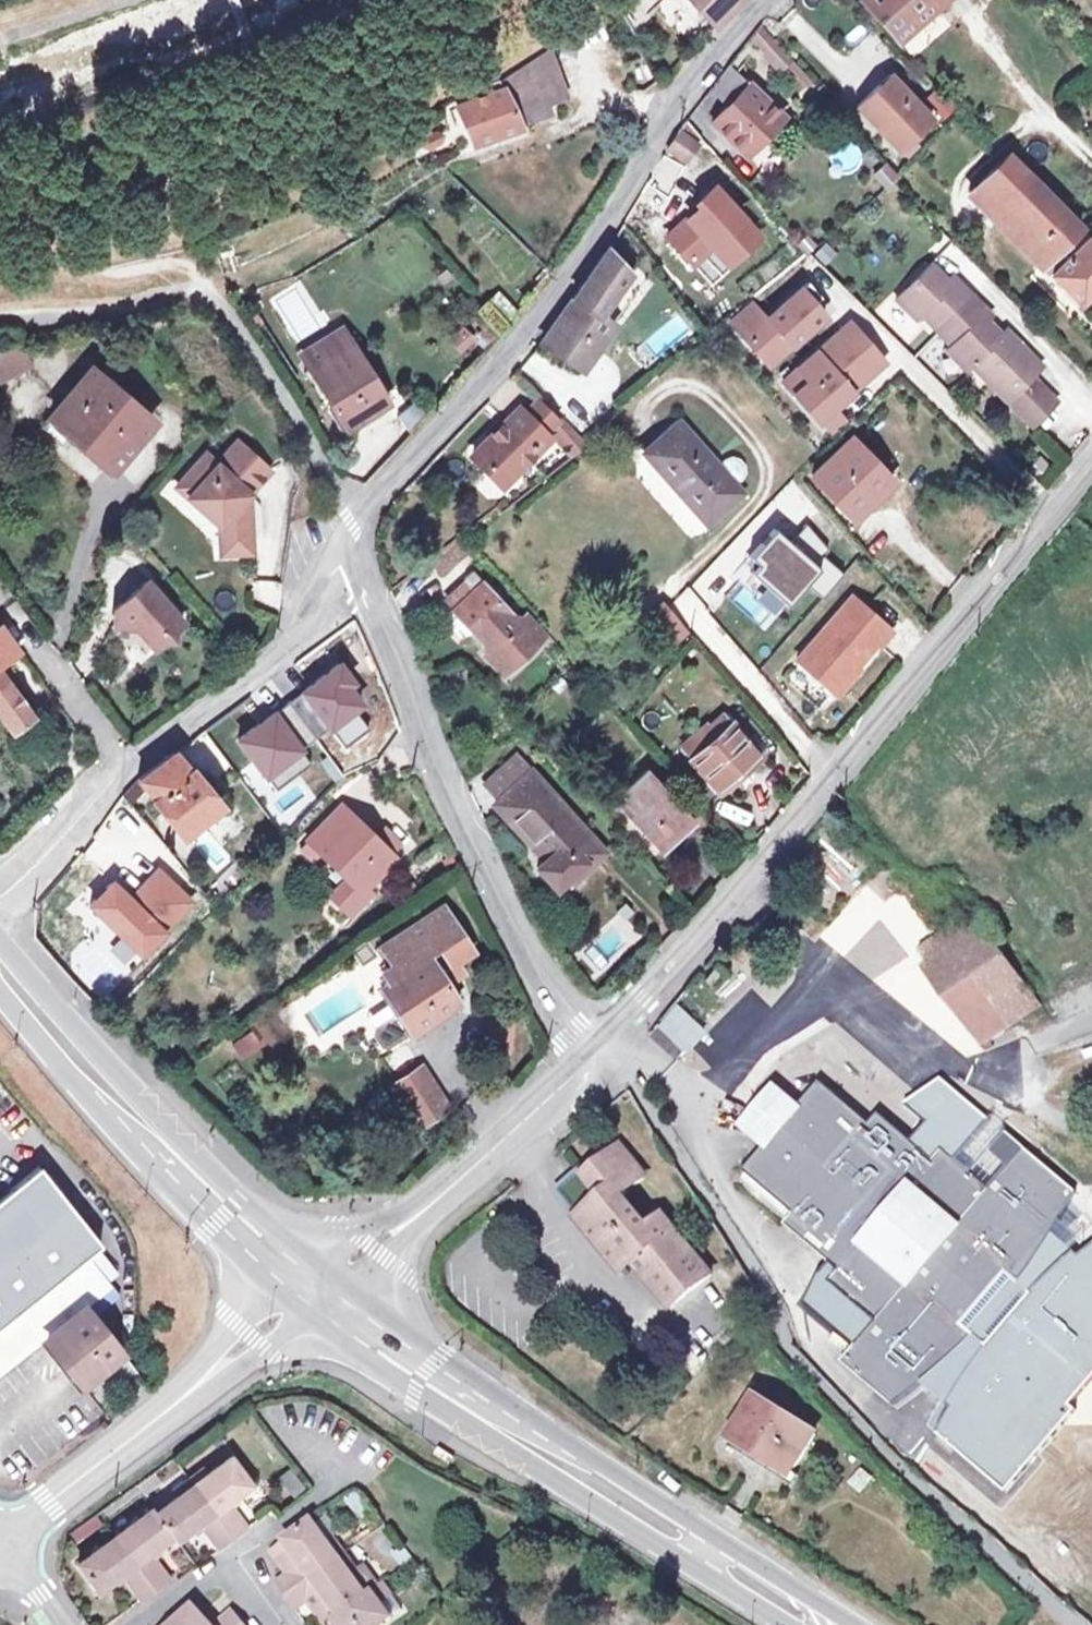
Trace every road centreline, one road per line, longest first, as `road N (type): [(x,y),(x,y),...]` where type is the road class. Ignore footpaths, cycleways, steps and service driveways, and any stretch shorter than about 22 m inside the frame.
road 1 (tertiary): [(1091,460),(732,915),(592,1047)]
road 2 (unclassified): [(347,548),(375,495),(535,321),(597,233),(672,91),(754,0)]
road 3 (secondary): [(819,1624),(773,1572),(442,1359),(313,1286)]
road 4 (secondary): [(313,1286),(415,1393),(755,1606),(814,1624)]
road 5 (unclassified): [(592,1047),(527,954),(419,743),(347,548)]
road 6 (unclassified): [(0,893),(128,767),(305,632),(347,548)]
road 7 (secondary): [(313,1286),(0,934)]
road 8 (secondary): [(0,994),(206,1227),(313,1286)]
road 9 (tertiary): [(0,1543),(261,1338),(313,1286)]
road 10 (tertiary): [(592,1047),(509,1135),(376,1246),(313,1286)]
road 11 (residential): [(224,1560),(314,1492),(324,1465)]

